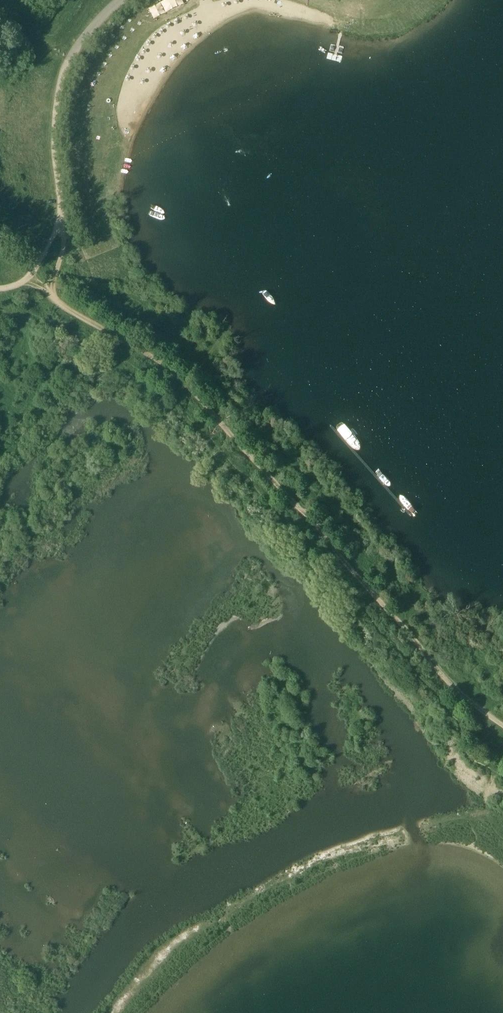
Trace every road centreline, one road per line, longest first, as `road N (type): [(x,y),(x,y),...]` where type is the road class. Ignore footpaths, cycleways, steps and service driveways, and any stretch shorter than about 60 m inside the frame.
road 1 (track): [(52,282),(65,307),(155,359),(198,397),(442,674),(502,724)]

